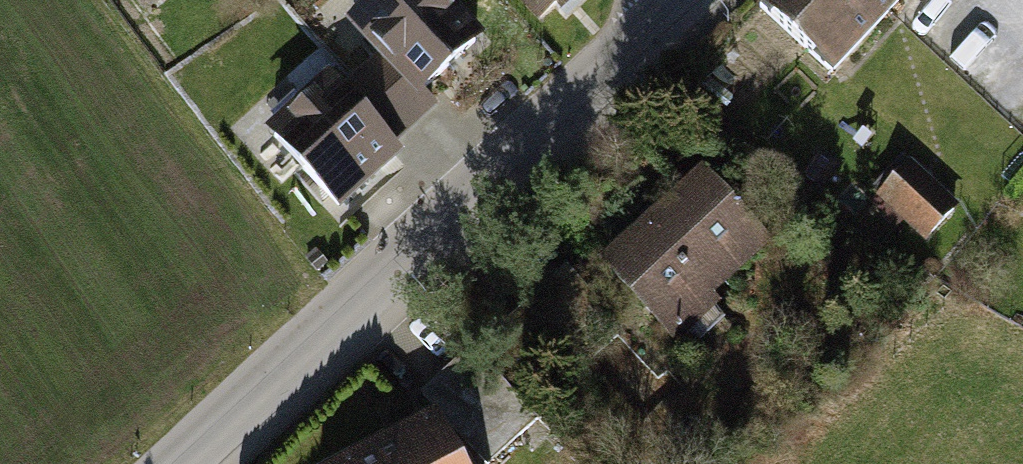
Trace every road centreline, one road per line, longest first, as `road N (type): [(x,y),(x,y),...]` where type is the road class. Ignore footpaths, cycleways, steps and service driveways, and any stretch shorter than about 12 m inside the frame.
road 1 (tertiary): [(677,0),(181,463)]

